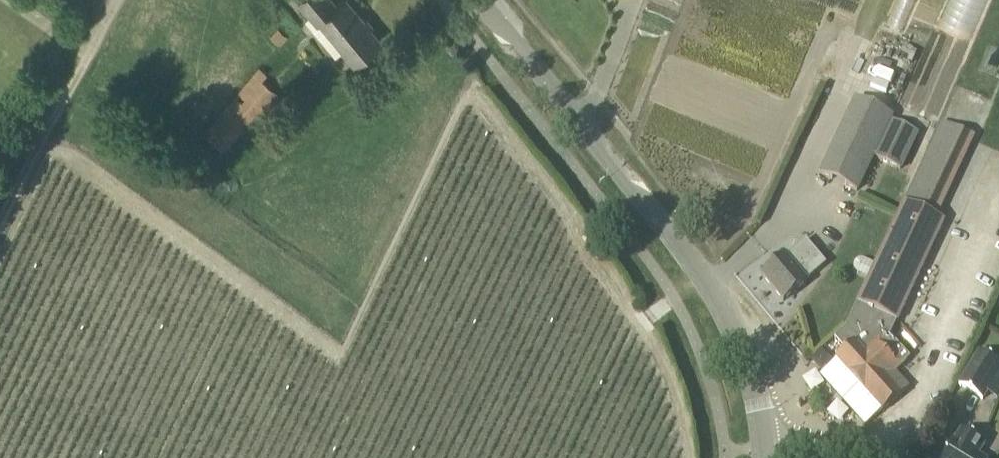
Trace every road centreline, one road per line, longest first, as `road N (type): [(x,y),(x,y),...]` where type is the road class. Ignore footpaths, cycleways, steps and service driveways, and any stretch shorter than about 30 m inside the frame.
road 1 (tertiary): [(767,448),(732,323),(704,278),(479,0)]
road 2 (track): [(0,247),(122,0)]

